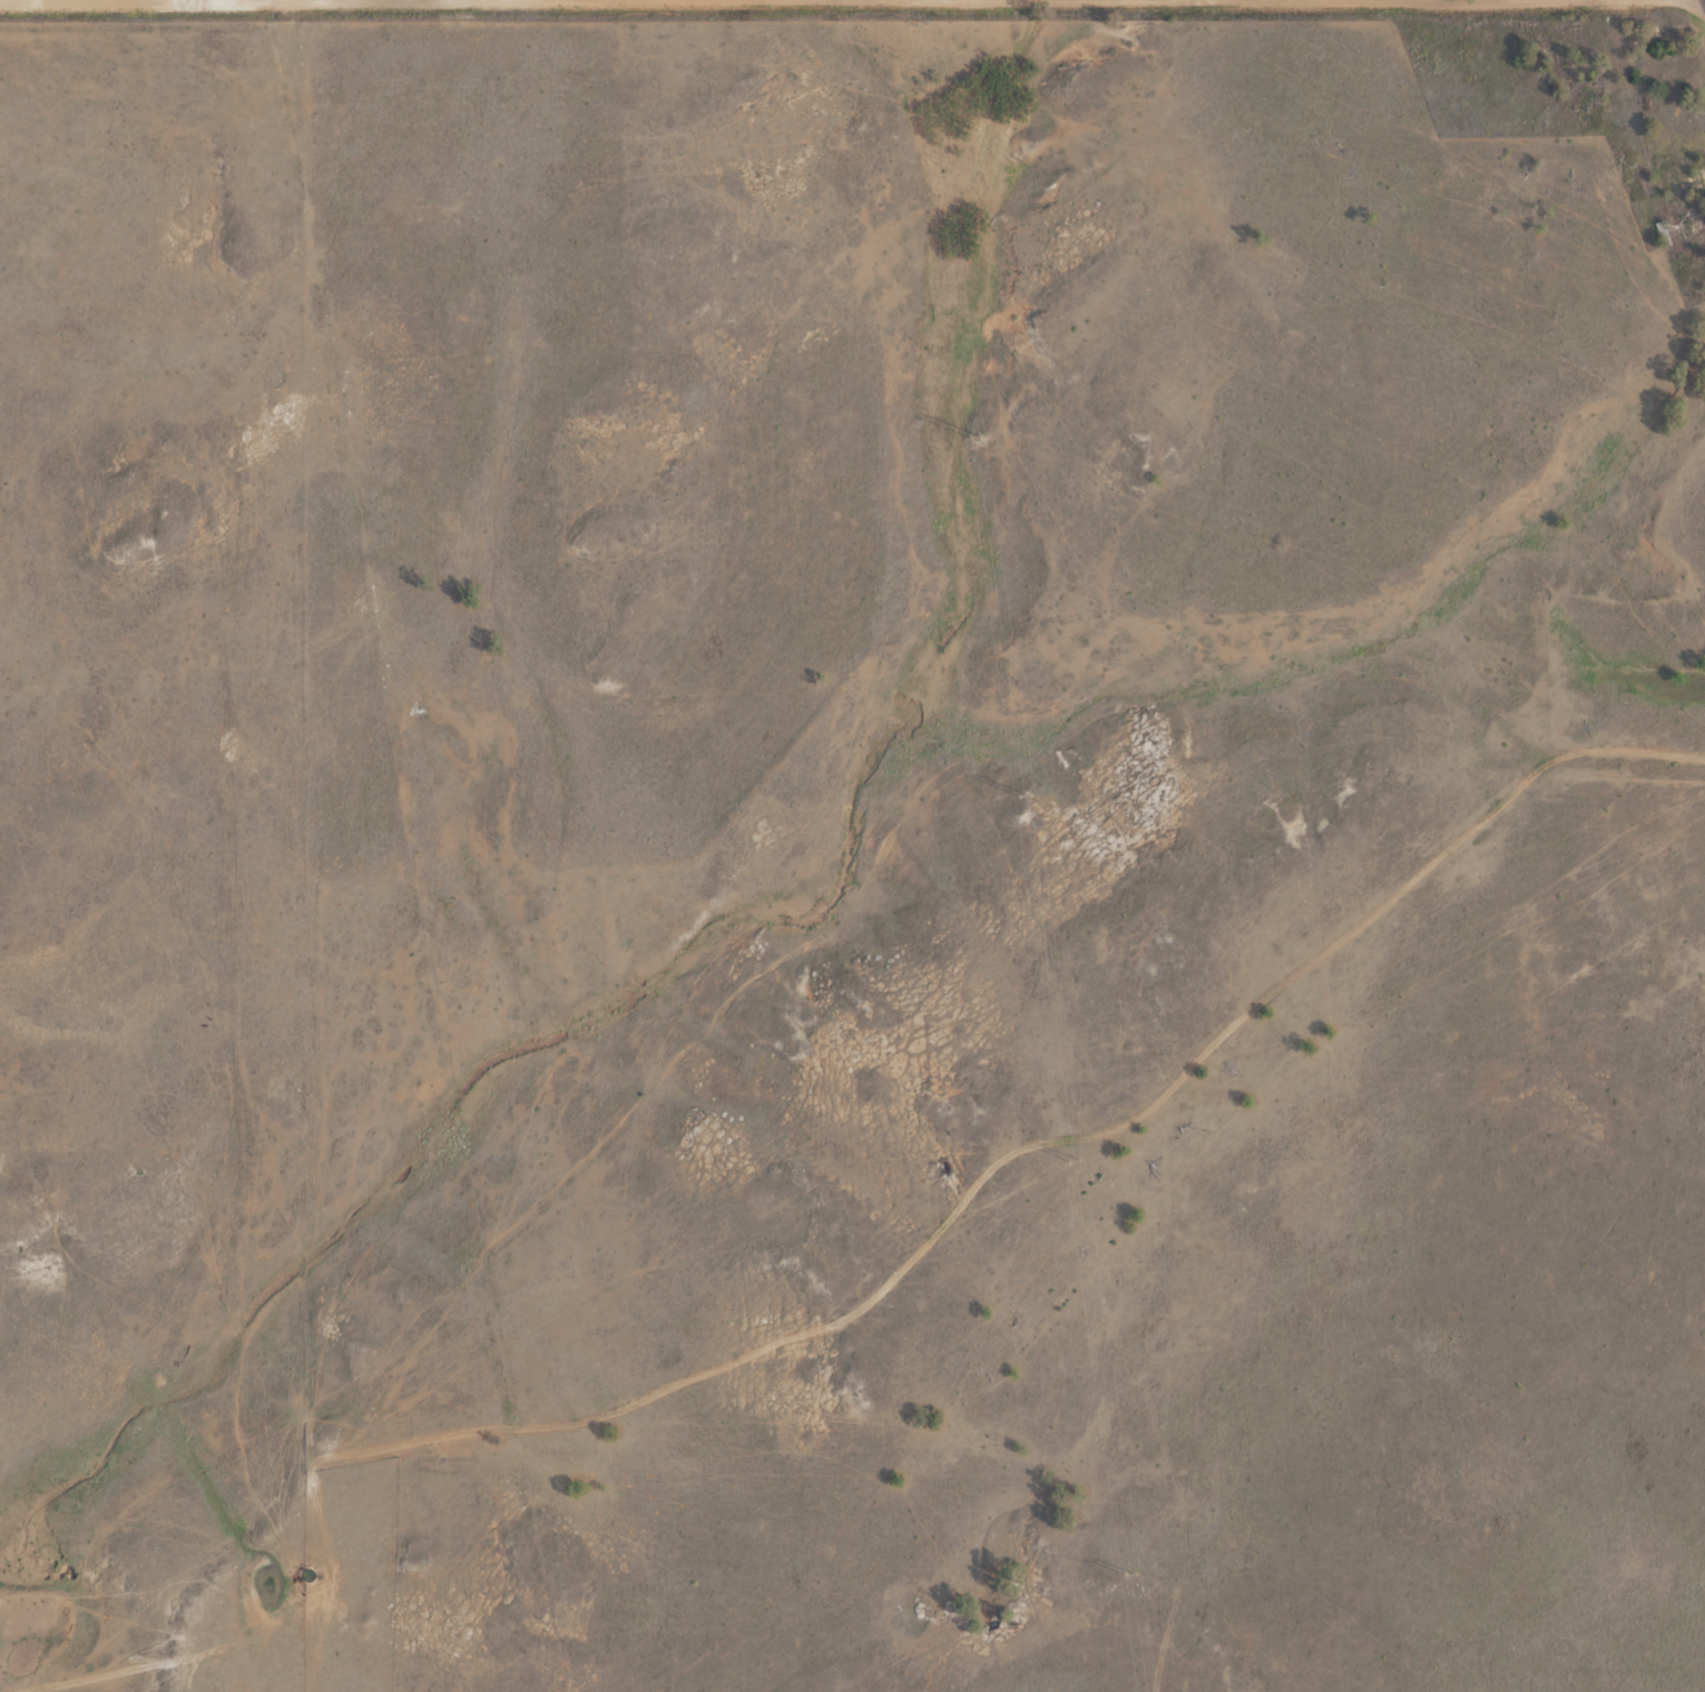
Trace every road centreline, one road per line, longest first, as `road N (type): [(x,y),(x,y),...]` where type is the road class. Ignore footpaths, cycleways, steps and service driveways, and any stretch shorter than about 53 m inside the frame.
road 1 (residential): [(1704,782),(1480,803),(1386,873),(944,1285),(823,1342),(615,1381),(441,1450),(354,1449),(244,1397),(227,1361),(255,1187),(249,643),(312,386),(323,0)]
road 2 (residential): [(1704,0),(833,0)]
road 3 (residential): [(625,0),(0,1)]

